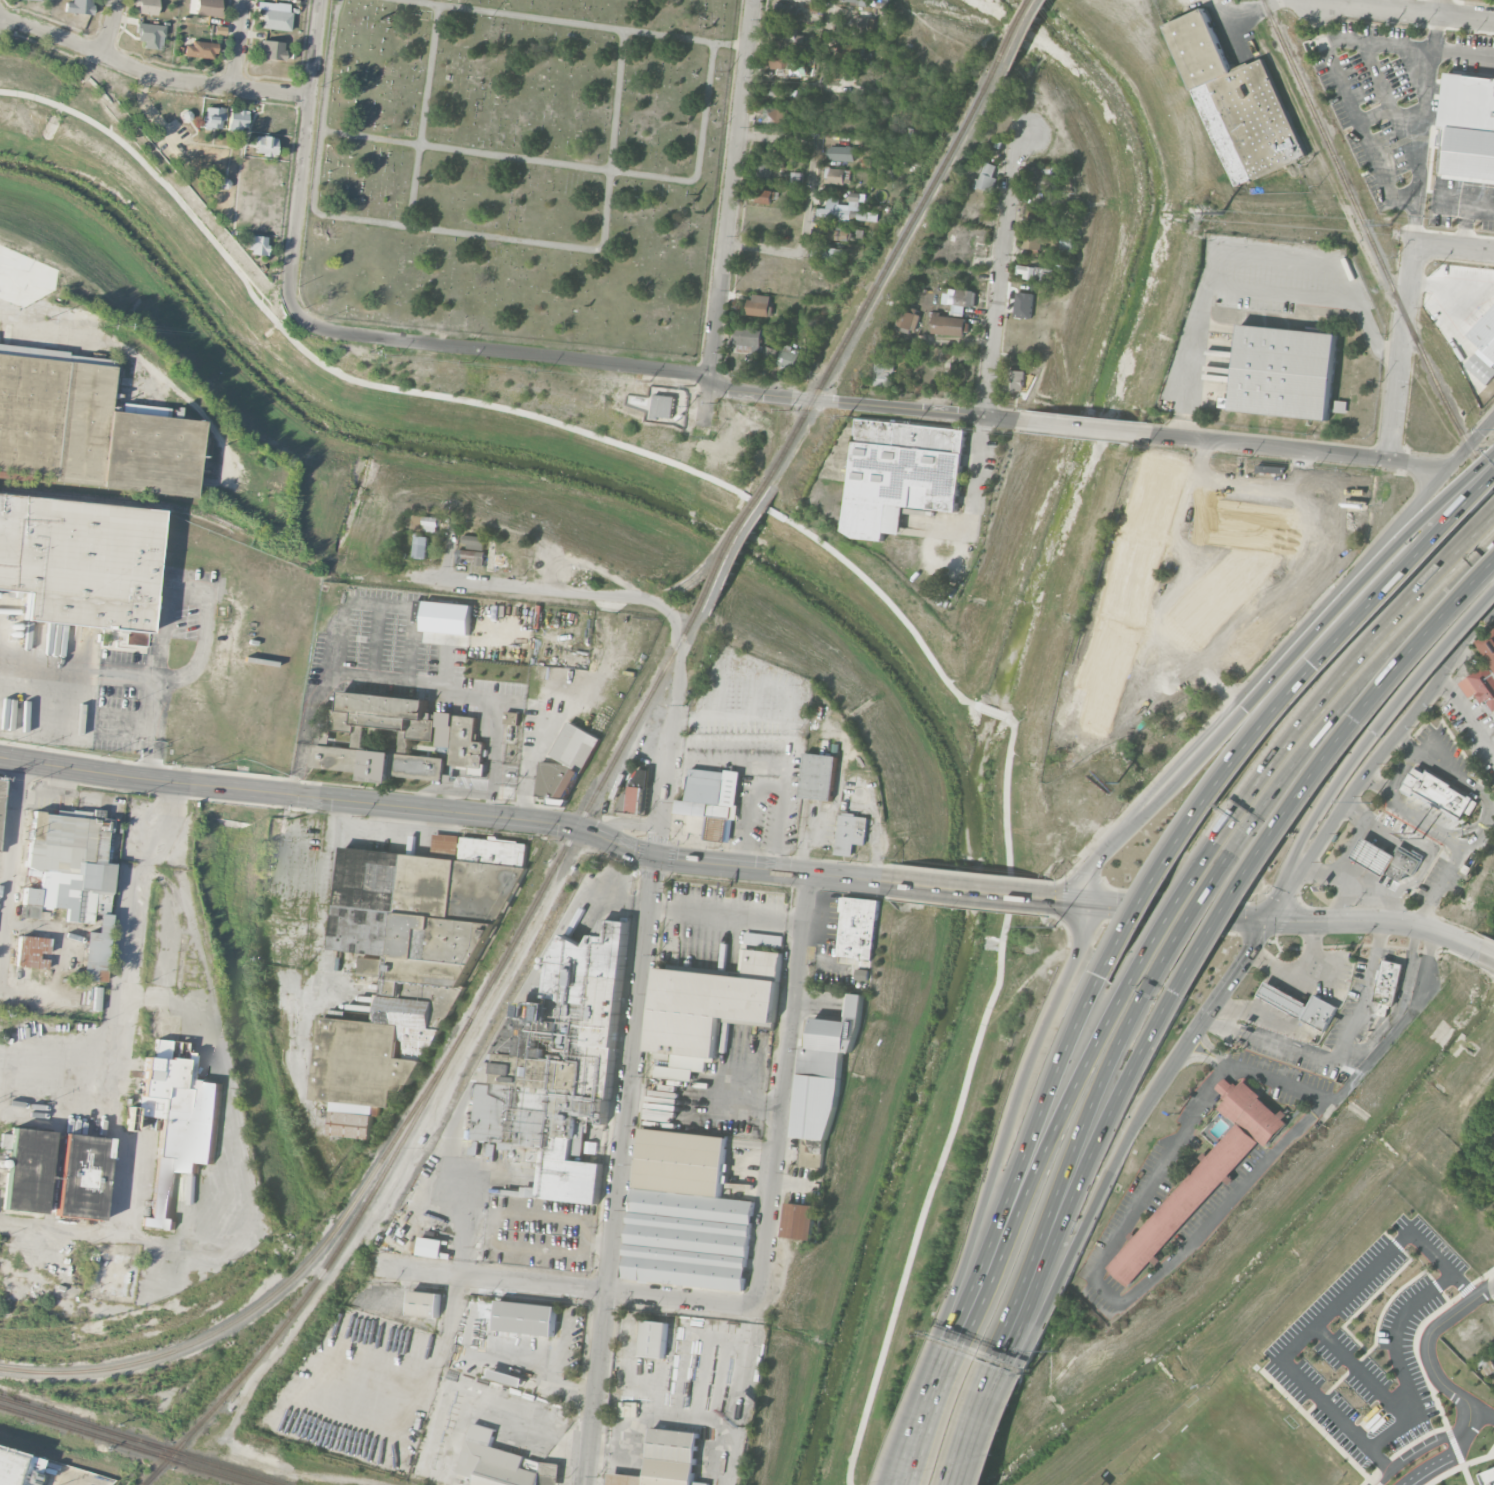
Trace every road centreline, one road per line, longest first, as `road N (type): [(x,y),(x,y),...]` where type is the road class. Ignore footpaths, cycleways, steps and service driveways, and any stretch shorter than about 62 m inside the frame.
road 1 (secondary): [(894,881),(655,855),(541,820),(0,757)]
road 2 (residential): [(1013,419),(729,392),(696,374),(347,337),(300,318)]
road 3 (secondary): [(1493,418),(1106,845),(1083,901)]
road 4 (motorway): [(1493,480),(1264,724),(1187,828),(1099,974)]
road 5 (tertiary): [(655,855),(584,1484)]
road 6 (motorway): [(1177,984),(1314,773),(1493,567)]
road 7 (motorway): [(1479,525),(1329,689),(1183,888)]
road 8 (motorway): [(1083,901),(1076,947),(1018,1091),(939,1346)]
road 9 (motorway): [(991,1365),(1097,1086),(1171,941)]
road 10 (motorway): [(1151,941),(1046,1146),(963,1355)]
road 11 (motorway): [(1205,886),(1341,705),(1488,551)]
road 12 (residential): [(754,0),(705,433)]
road 13 (residential): [(808,872),(763,1277),(753,1303)]
road 14 (motorway): [(1004,1370),(1078,1181),(1177,984)]
road 15 (motorway): [(1099,974),(949,1349)]
road 16 (motorway): [(1016,1374),(1125,1142),(1194,1031)]
road 17 (residential): [(753,1303),(369,1272)]
road 18 (secondary): [(1267,919),(1356,786),(1493,615)]
road 19 (motorway): [(1493,459),(1248,709)]
road 20 (residential): [(312,97),(175,81),(0,19)]
road 21 (residential): [(323,0),(289,295),(300,318)]
road 22 (residential): [(1034,128),(1014,143),(1009,159),(981,416)]
road 23 (residential): [(1493,251),(1415,243),(1389,461)]
road 24 (residential): [(1450,467),(1155,435)]
road 25 (residential): [(418,572),(651,598),(673,612),(676,628)]
road 26 (residential): [(739,135),(816,145),(812,217),(800,252),(727,244)]
road 27 (residential): [(676,628),(685,667),(655,855)]
road 28 (motorway): [(1248,709),(1093,863)]
road 29 (tertiary): [(1479,948),(1400,924),(1267,919)]
road 30 (motorway): [(1282,897),(1311,818),(1377,727)]
road 31 (secondary): [(1267,919),(1083,901)]
road 32 (motorway): [(1377,727),(1493,596)]
road 33 (residential): [(1493,20),(1319,2)]
road 34 (residential): [(745,81),(822,82),(834,0)]
road 35 (secondary): [(1047,897),(894,881)]
road 36 (motorway): [(939,1346),(891,1484)]
road 37 (residential): [(1155,435),(1013,419)]
road 38 (motorway): [(1194,1031),(1267,919)]
road 39 (motorway): [(944,1484),(991,1365)]
road 40 (motorway): [(962,1484),(1004,1370)]

